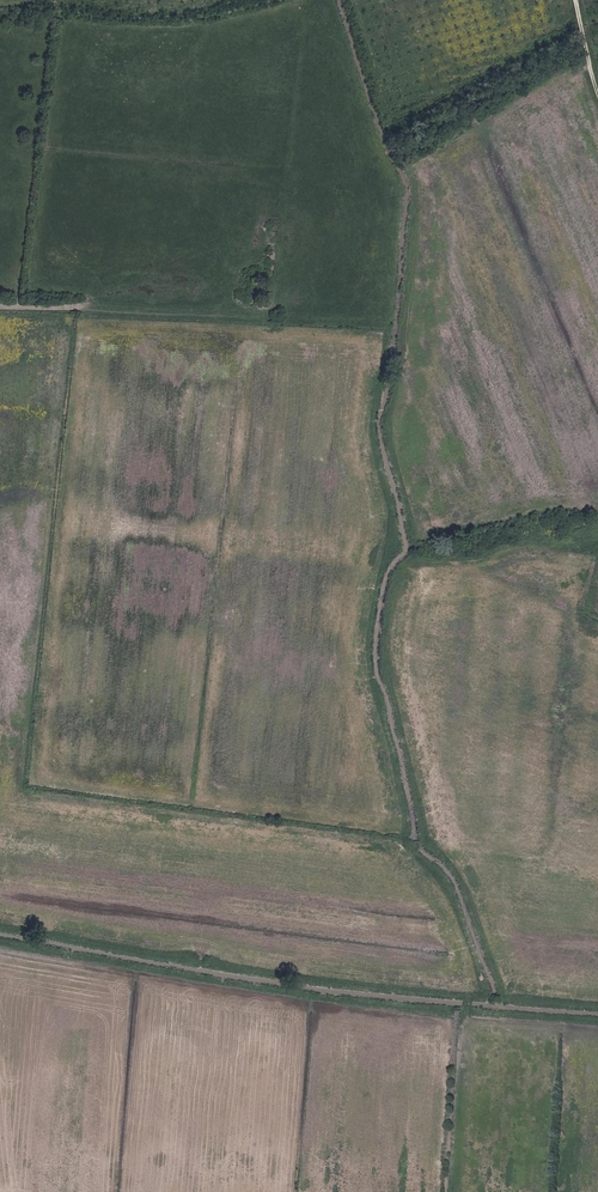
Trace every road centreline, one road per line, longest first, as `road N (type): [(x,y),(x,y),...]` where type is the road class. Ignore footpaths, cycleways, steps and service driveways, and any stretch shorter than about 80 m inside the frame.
road 1 (track): [(597,544),(550,856),(405,846),(35,796),(20,798),(0,838)]
road 2 (track): [(0,941),(262,988),(439,1009),(450,1013),(452,1027)]
road 3 (track): [(410,846),(452,894),(480,968),(468,1010),(456,1191)]

